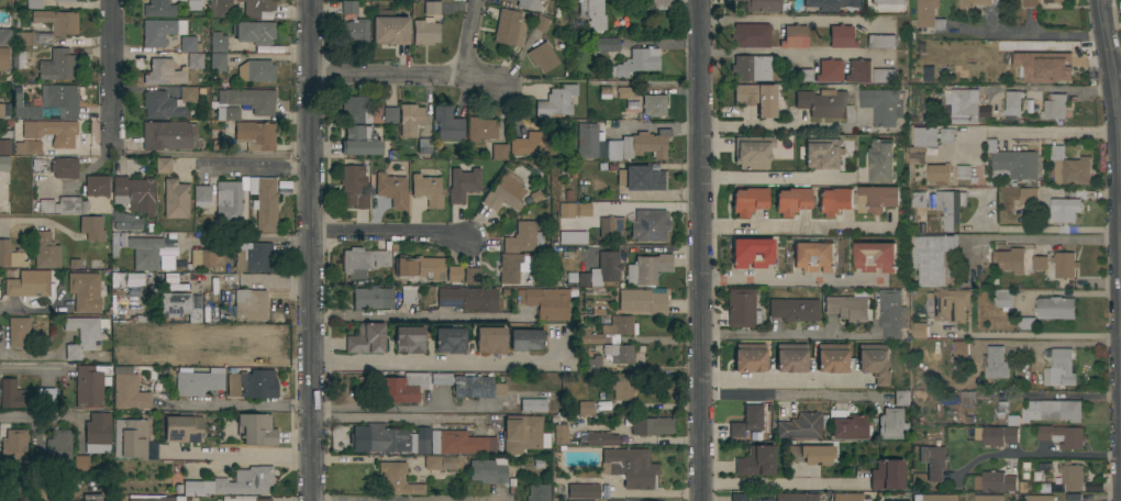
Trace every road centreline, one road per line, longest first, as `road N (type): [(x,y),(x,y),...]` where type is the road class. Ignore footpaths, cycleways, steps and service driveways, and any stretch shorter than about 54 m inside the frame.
road 1 (residential): [(701,500),(698,0)]
road 2 (residential): [(312,500),(312,0)]
road 3 (residential): [(312,71),(463,75),(507,87)]
road 4 (residential): [(1120,157),(1102,0)]
road 5 (residential): [(312,233),(468,242)]
road 6 (residential): [(113,146),(113,0)]

